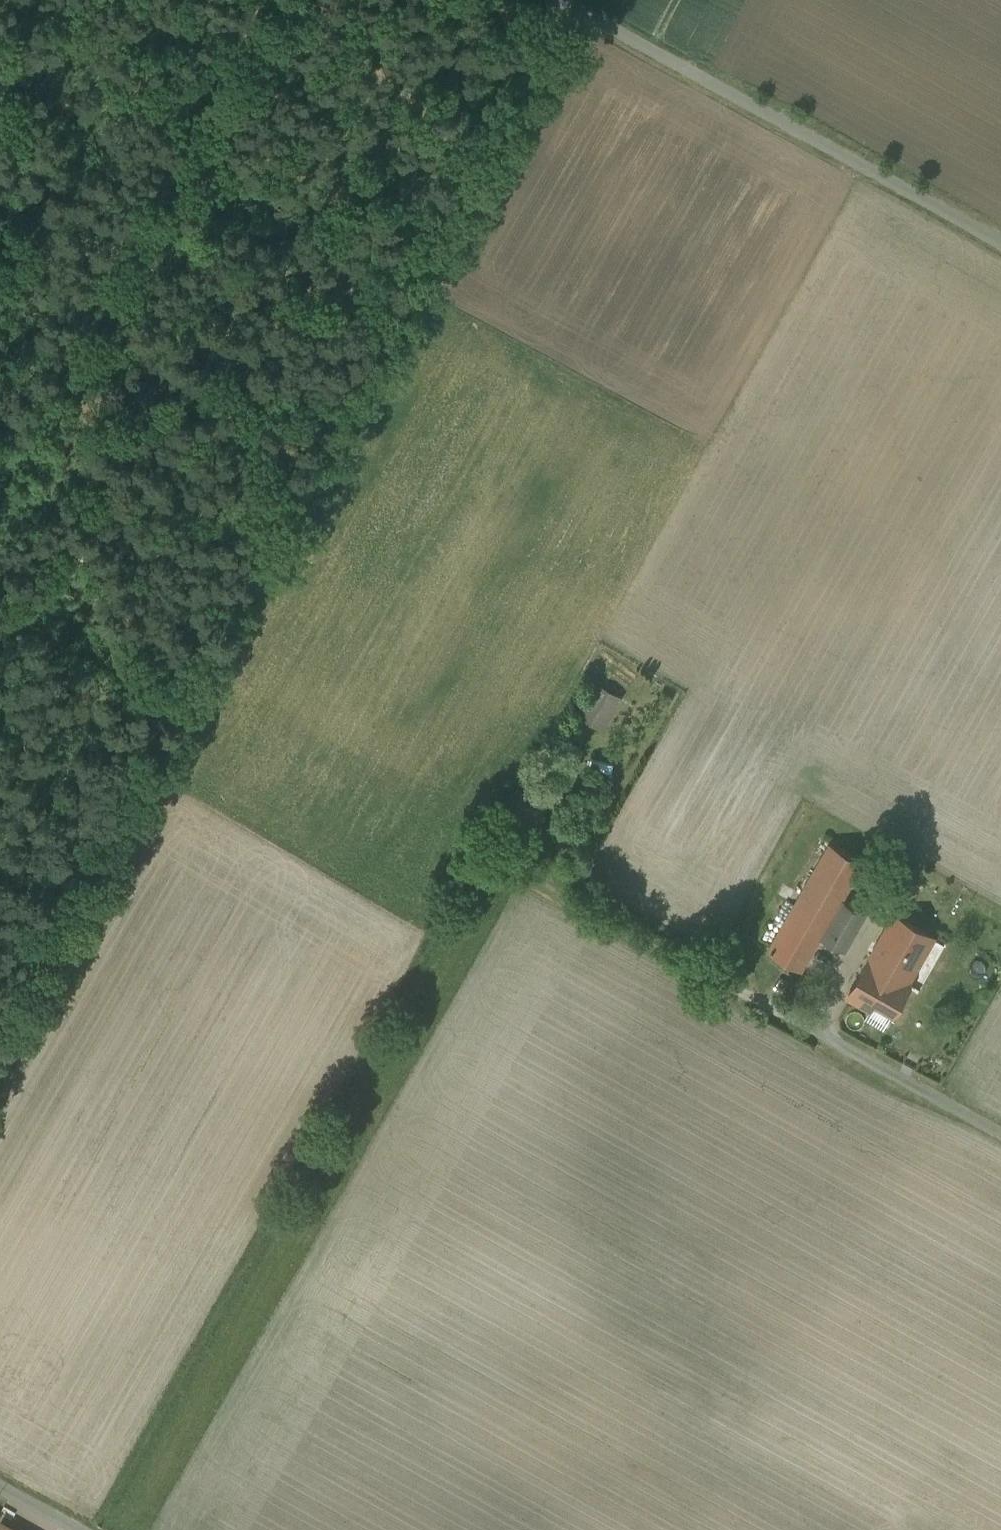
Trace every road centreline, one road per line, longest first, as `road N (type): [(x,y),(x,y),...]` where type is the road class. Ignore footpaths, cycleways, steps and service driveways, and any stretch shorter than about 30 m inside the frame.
road 1 (residential): [(1000,235),(577,0)]
road 2 (track): [(805,1027),(543,883)]
road 3 (unclassified): [(1000,1134),(805,1027)]

